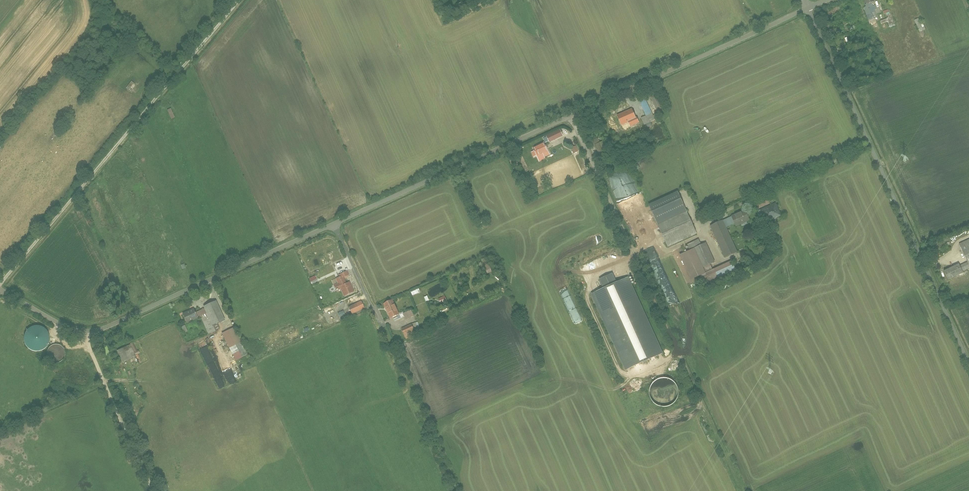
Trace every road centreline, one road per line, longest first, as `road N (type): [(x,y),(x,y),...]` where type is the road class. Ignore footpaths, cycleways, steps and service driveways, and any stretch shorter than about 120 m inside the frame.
road 1 (unclassified): [(807,7),(92,334),(0,289)]
road 2 (track): [(569,117),(739,483)]
road 3 (unclassified): [(807,7),(968,365)]
road 4 (track): [(0,285),(239,0)]
road 5 (track): [(457,490),(335,224)]
road 6 (track): [(89,335),(156,490)]

